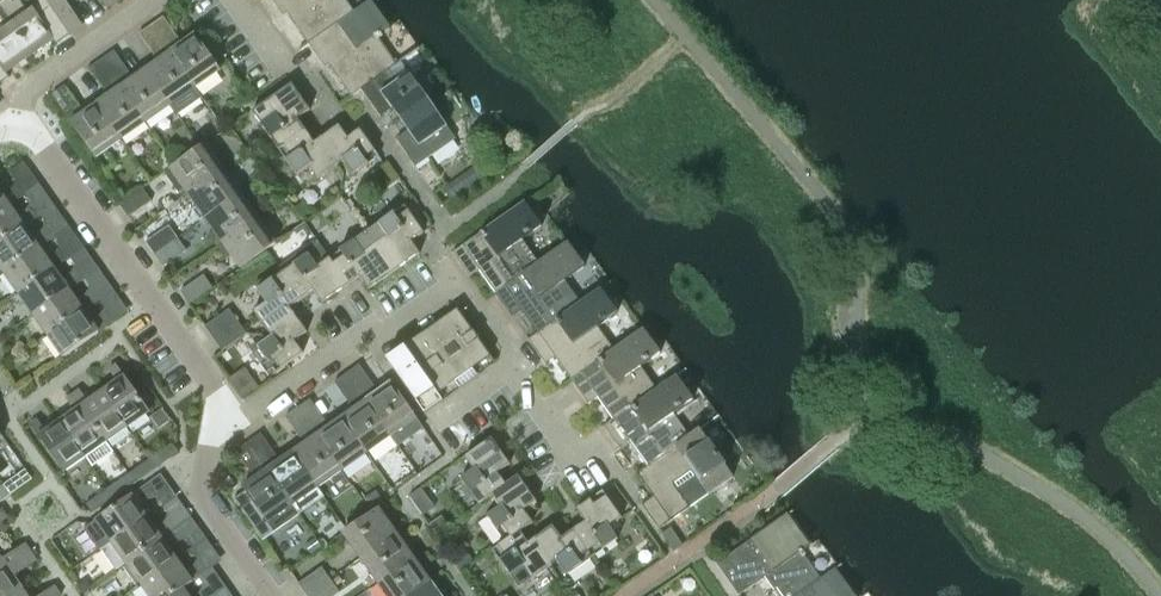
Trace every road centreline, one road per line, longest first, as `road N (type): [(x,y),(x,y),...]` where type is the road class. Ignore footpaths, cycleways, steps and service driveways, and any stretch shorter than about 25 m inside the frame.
road 1 (residential): [(226,425),(155,303),(21,115)]
road 2 (residential): [(226,425),(458,285),(518,358)]
road 3 (residential): [(272,595),(206,503),(209,445),(226,425)]
road 4 (residential): [(518,358),(580,458),(608,470),(632,501)]
road 5 (residential): [(21,115),(30,89),(157,0)]

